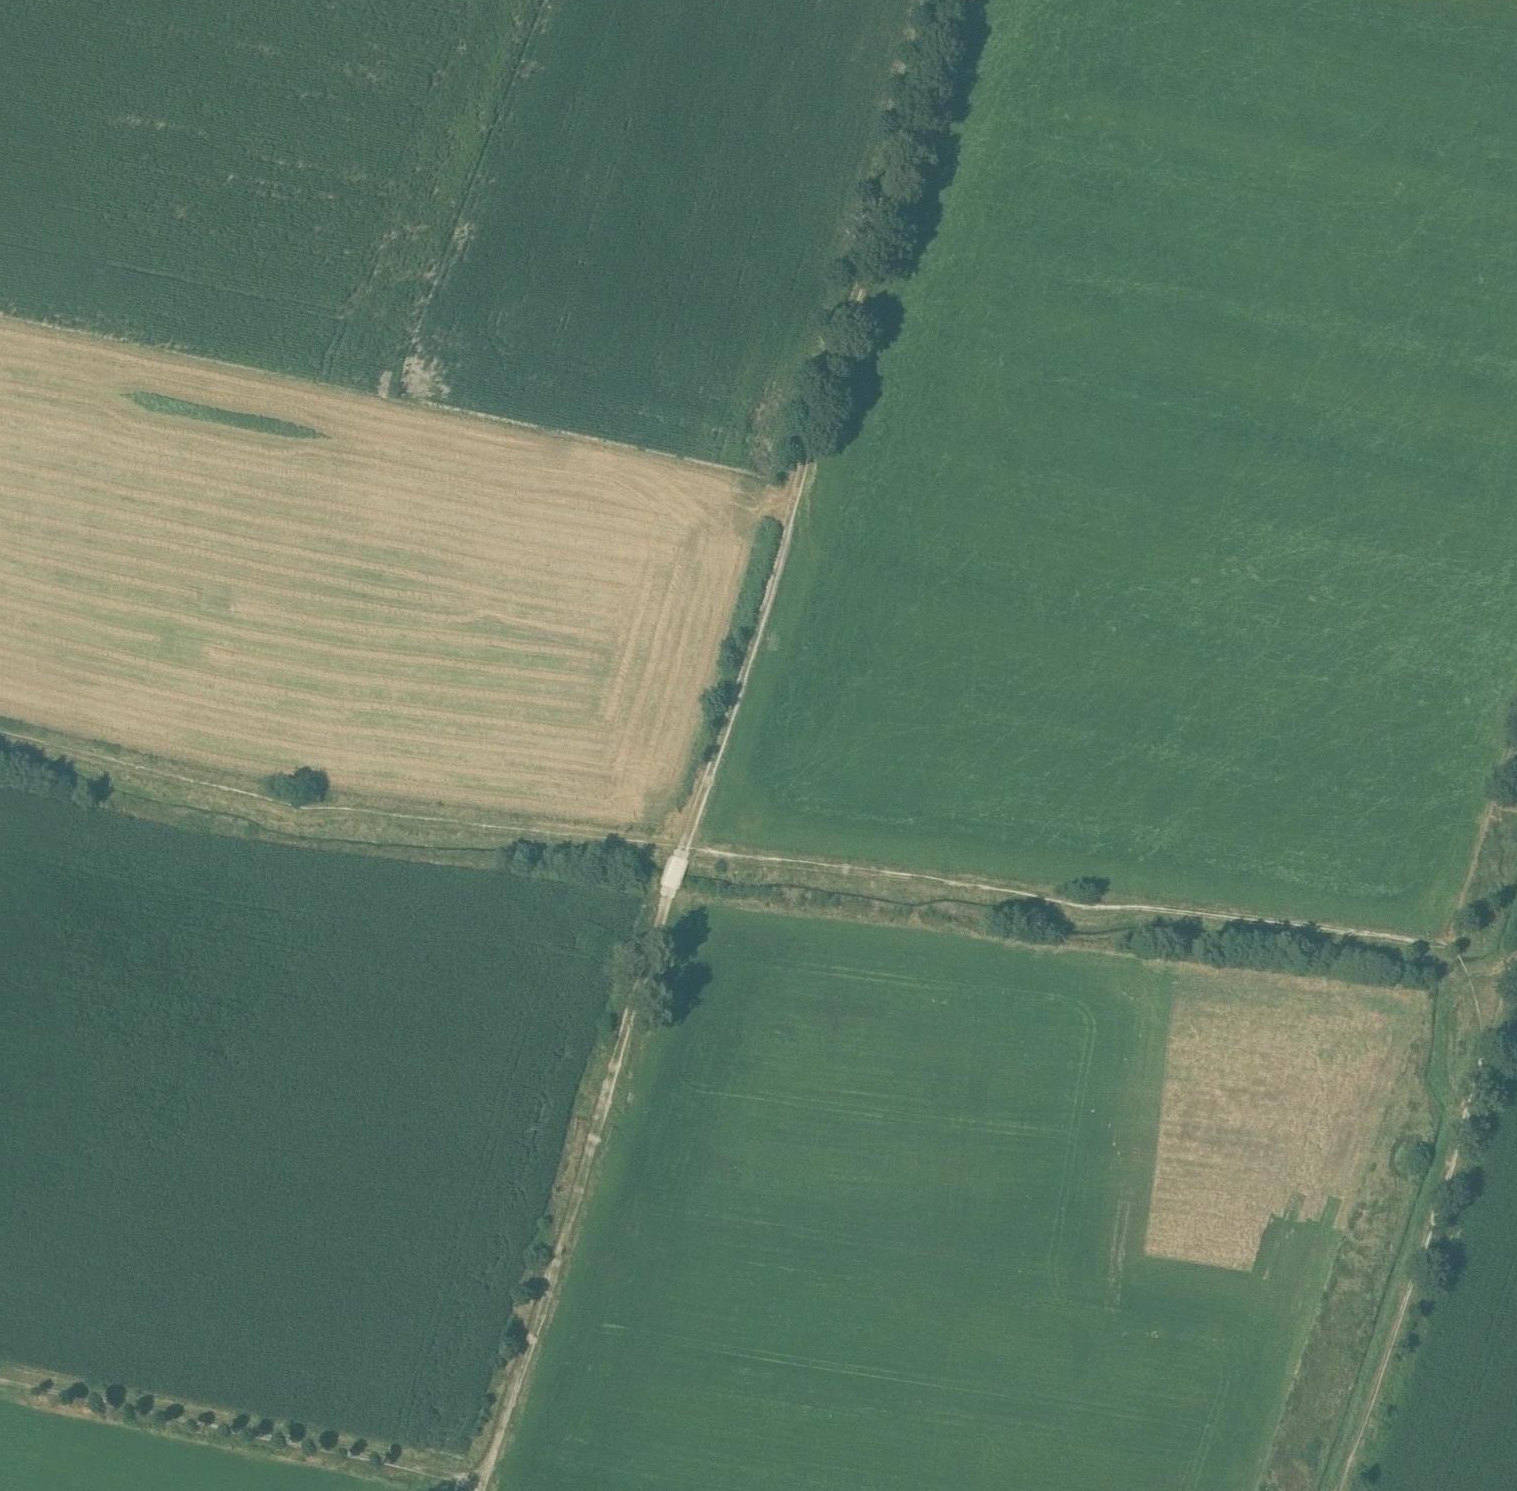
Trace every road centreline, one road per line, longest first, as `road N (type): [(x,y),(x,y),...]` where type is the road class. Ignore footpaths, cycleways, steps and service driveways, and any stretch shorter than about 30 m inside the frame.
road 1 (track): [(1516,989),(1337,1490)]

